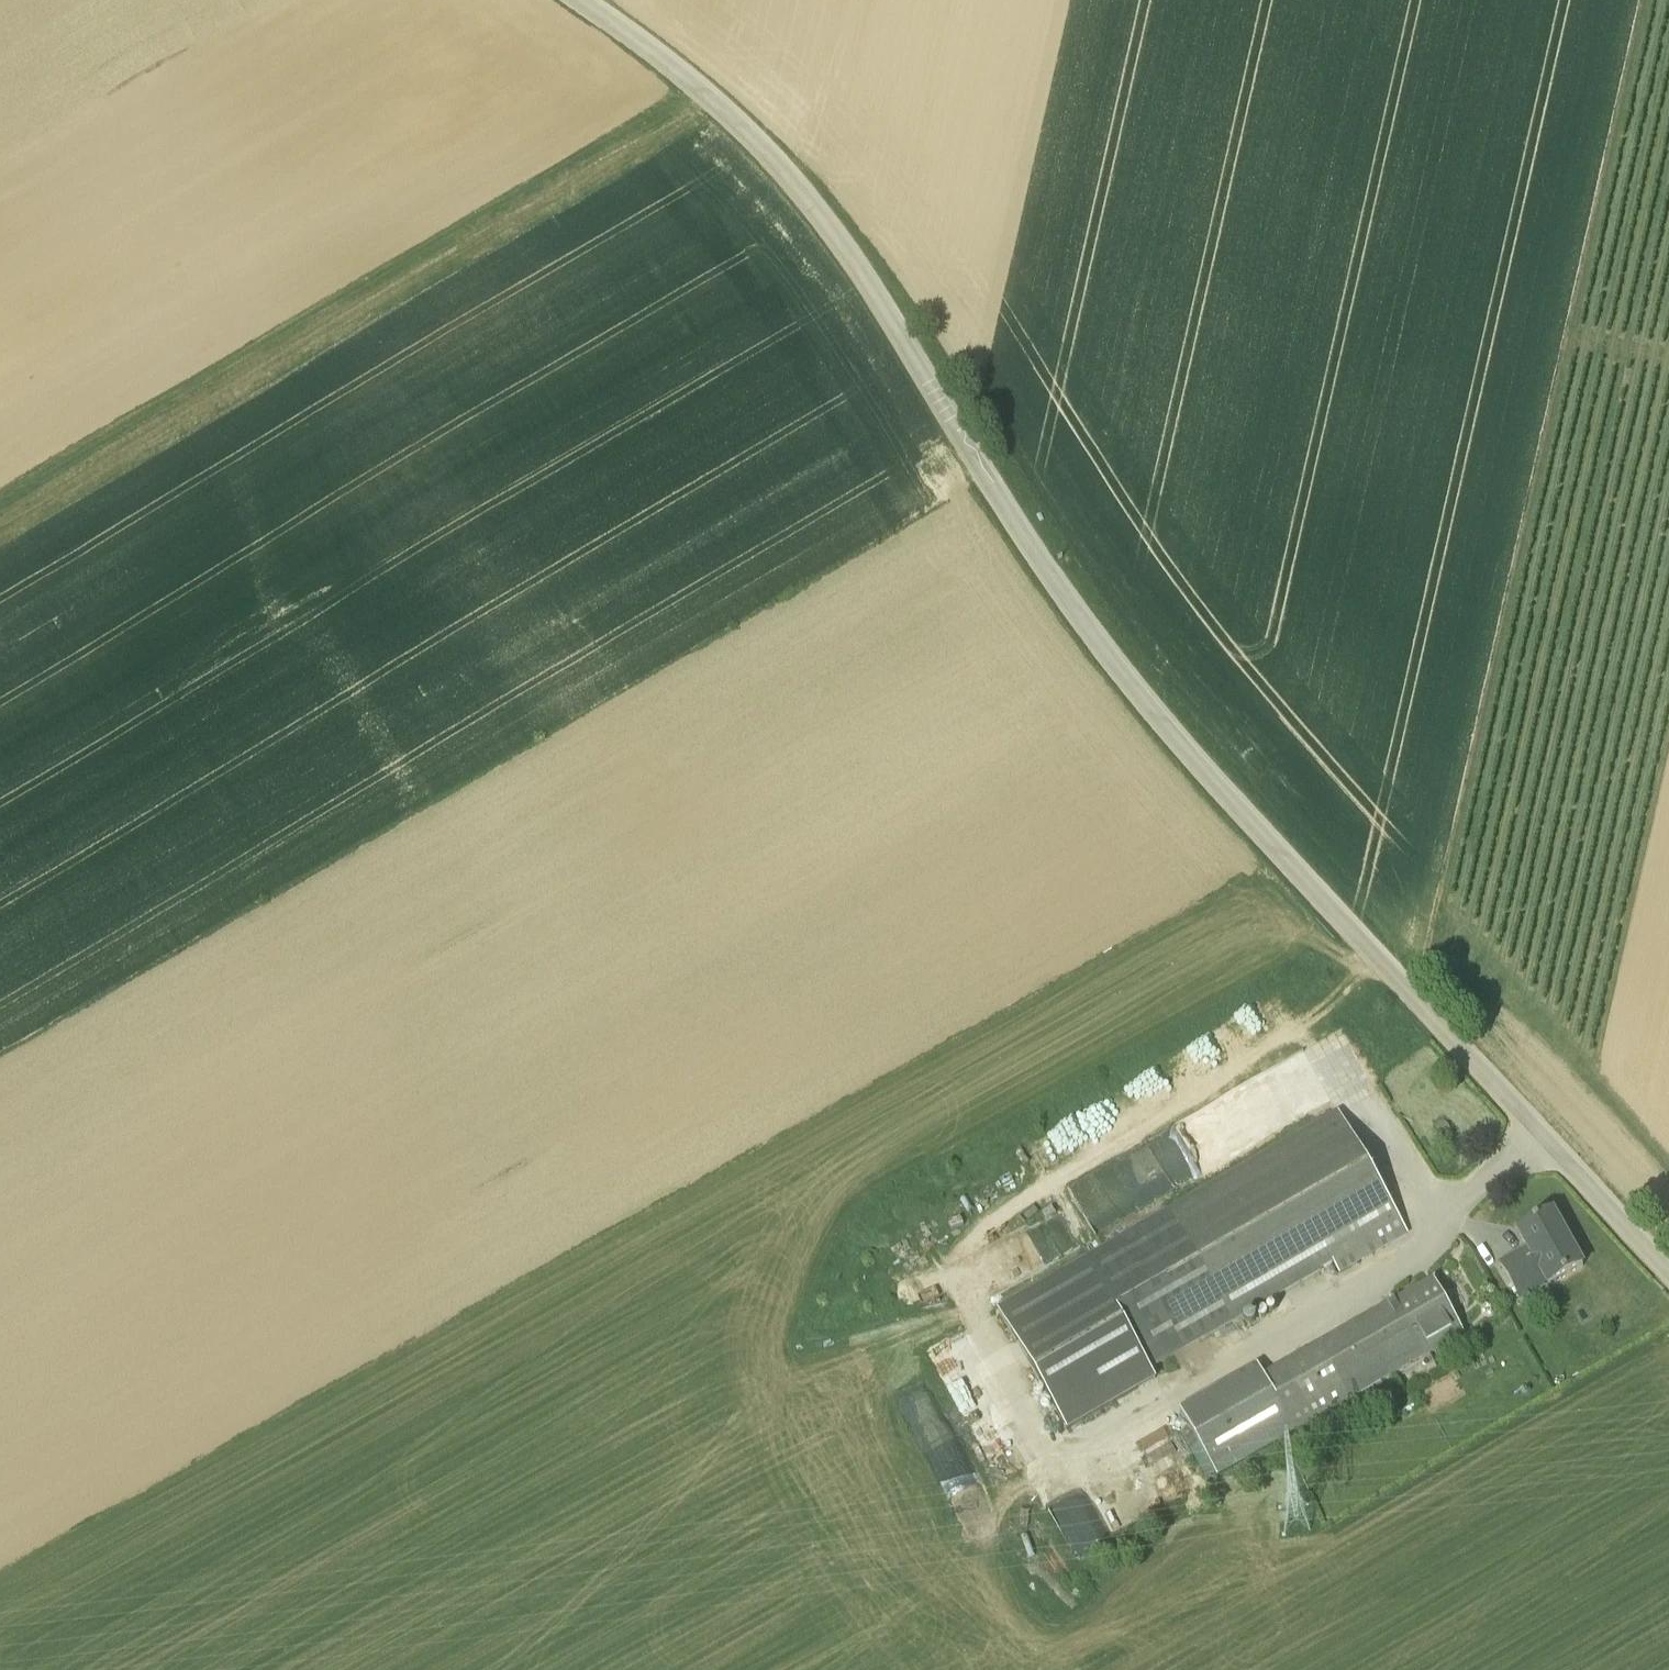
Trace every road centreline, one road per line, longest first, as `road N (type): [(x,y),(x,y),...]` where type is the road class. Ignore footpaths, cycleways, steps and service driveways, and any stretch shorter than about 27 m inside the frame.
road 1 (unclassified): [(1668,1271),(1125,676),(1005,507),(879,301),(802,192),(716,101),(582,0)]

